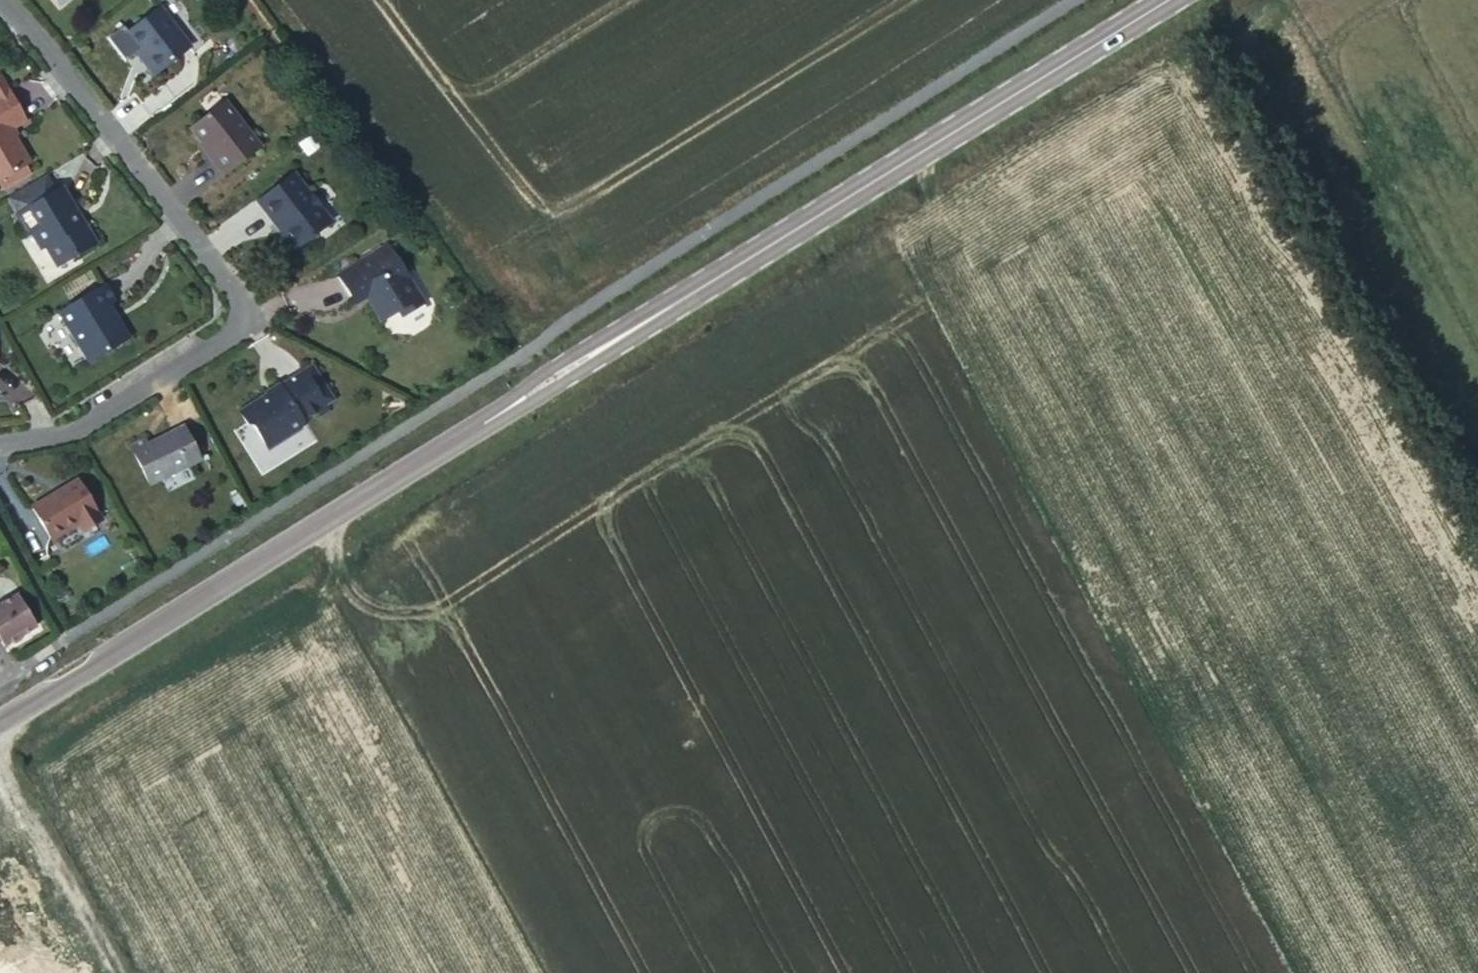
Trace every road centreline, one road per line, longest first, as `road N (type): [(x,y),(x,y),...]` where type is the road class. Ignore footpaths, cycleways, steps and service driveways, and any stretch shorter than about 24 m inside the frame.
road 1 (secondary): [(1168,0),(0,721)]
road 2 (residential): [(4,0),(232,284),(244,311),(231,334),(82,428),(0,444)]

